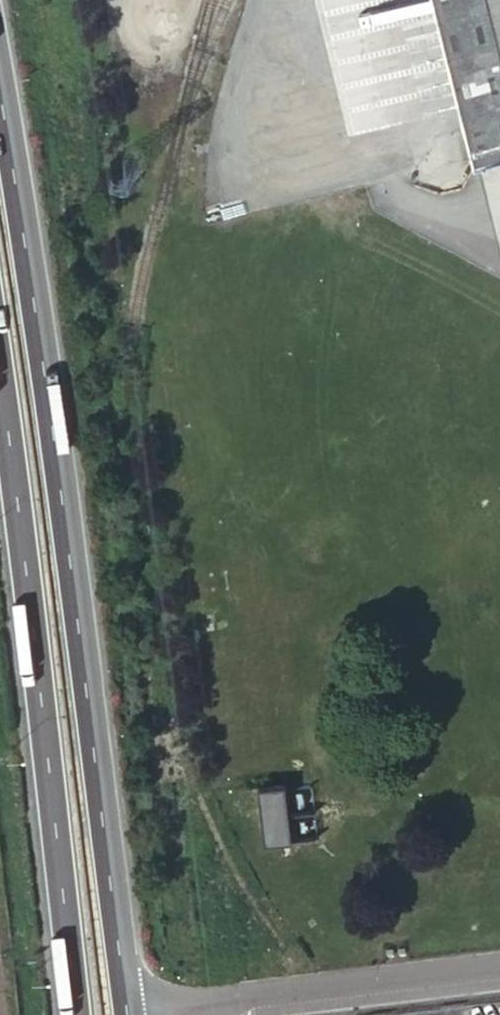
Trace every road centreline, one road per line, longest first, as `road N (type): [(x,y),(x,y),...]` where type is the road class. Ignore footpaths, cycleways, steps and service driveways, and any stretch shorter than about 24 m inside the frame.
road 1 (primary): [(129,1014),(0,105)]
road 2 (primary): [(0,384),(76,1014)]
road 3 (unclassified): [(499,972),(129,1014)]

